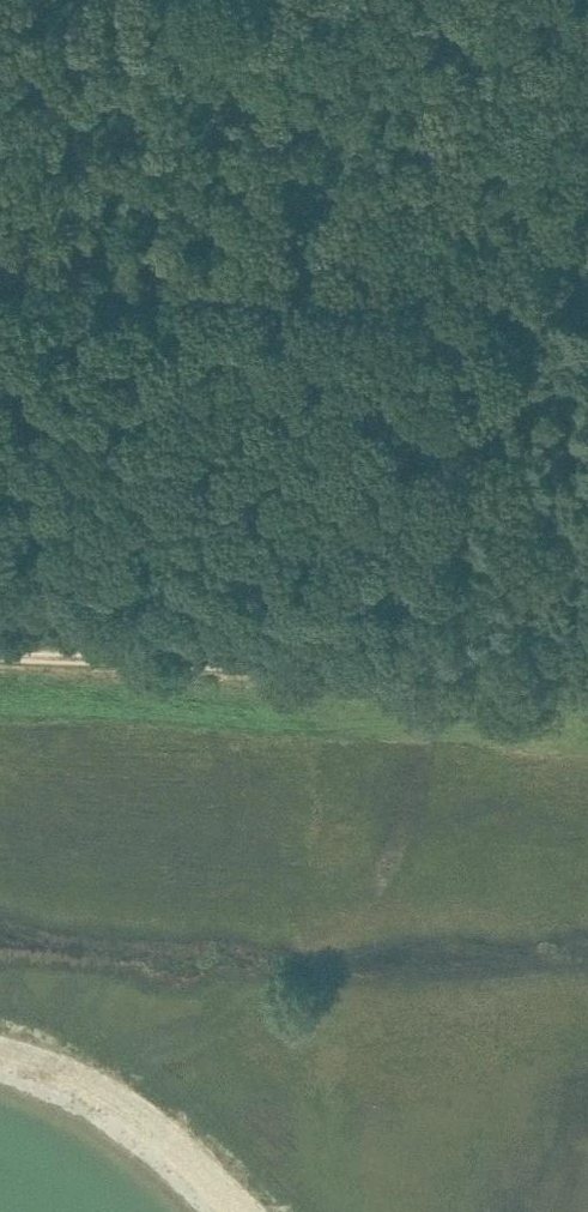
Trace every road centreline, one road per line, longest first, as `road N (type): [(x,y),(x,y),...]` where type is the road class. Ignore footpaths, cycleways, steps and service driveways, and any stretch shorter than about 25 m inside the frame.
road 1 (track): [(0,246),(532,291),(587,315)]
road 2 (track): [(587,680),(0,649)]

